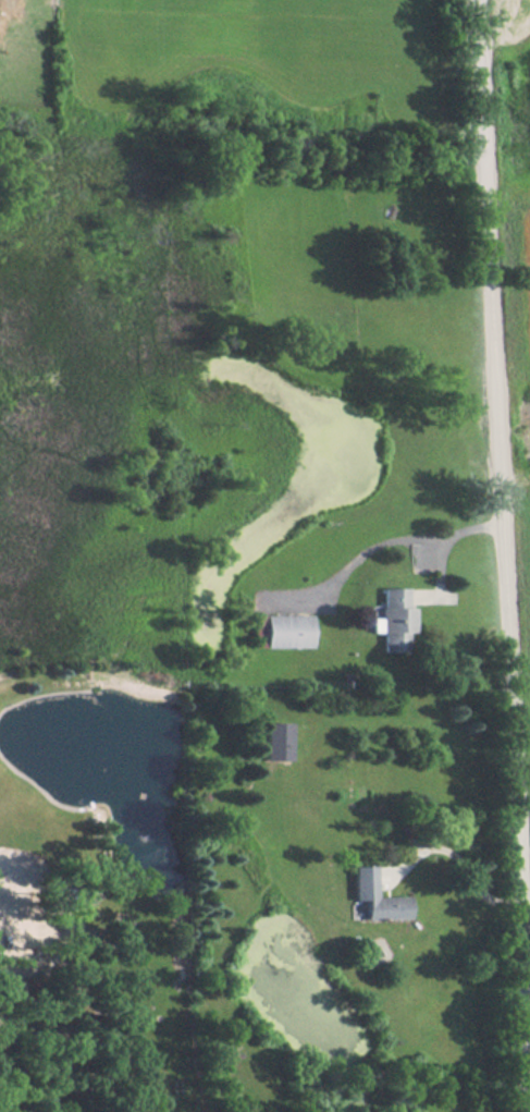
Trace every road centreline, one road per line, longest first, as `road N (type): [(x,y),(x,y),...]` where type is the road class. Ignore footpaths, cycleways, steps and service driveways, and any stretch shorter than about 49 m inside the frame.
road 1 (residential): [(529,1111),(480,0)]

